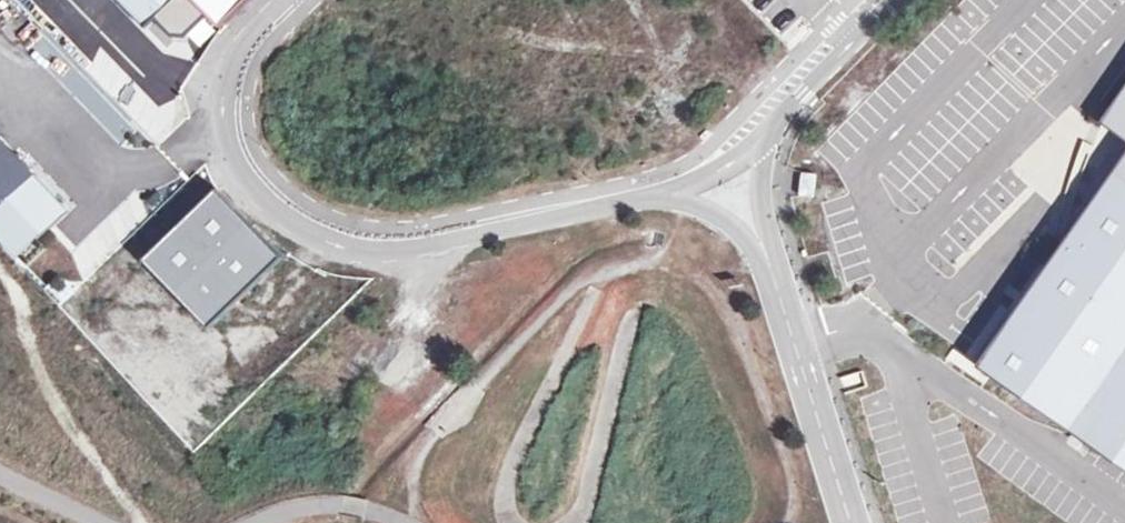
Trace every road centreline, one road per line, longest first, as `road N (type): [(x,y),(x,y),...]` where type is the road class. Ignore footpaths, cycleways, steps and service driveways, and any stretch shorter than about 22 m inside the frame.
road 1 (unclassified): [(283,0),(230,67),(225,133),(245,178),(298,227),(372,251),(412,250),(656,196)]
road 2 (unclassified): [(847,522),(774,278)]
road 3 (unclassified): [(774,124),(897,0)]
road 4 (unclassified): [(774,278),(762,160),(774,124)]
road 5 (unclassified): [(656,196),(740,238),(774,278)]
road 6 (unclassified): [(656,196),(739,159),(774,124)]

